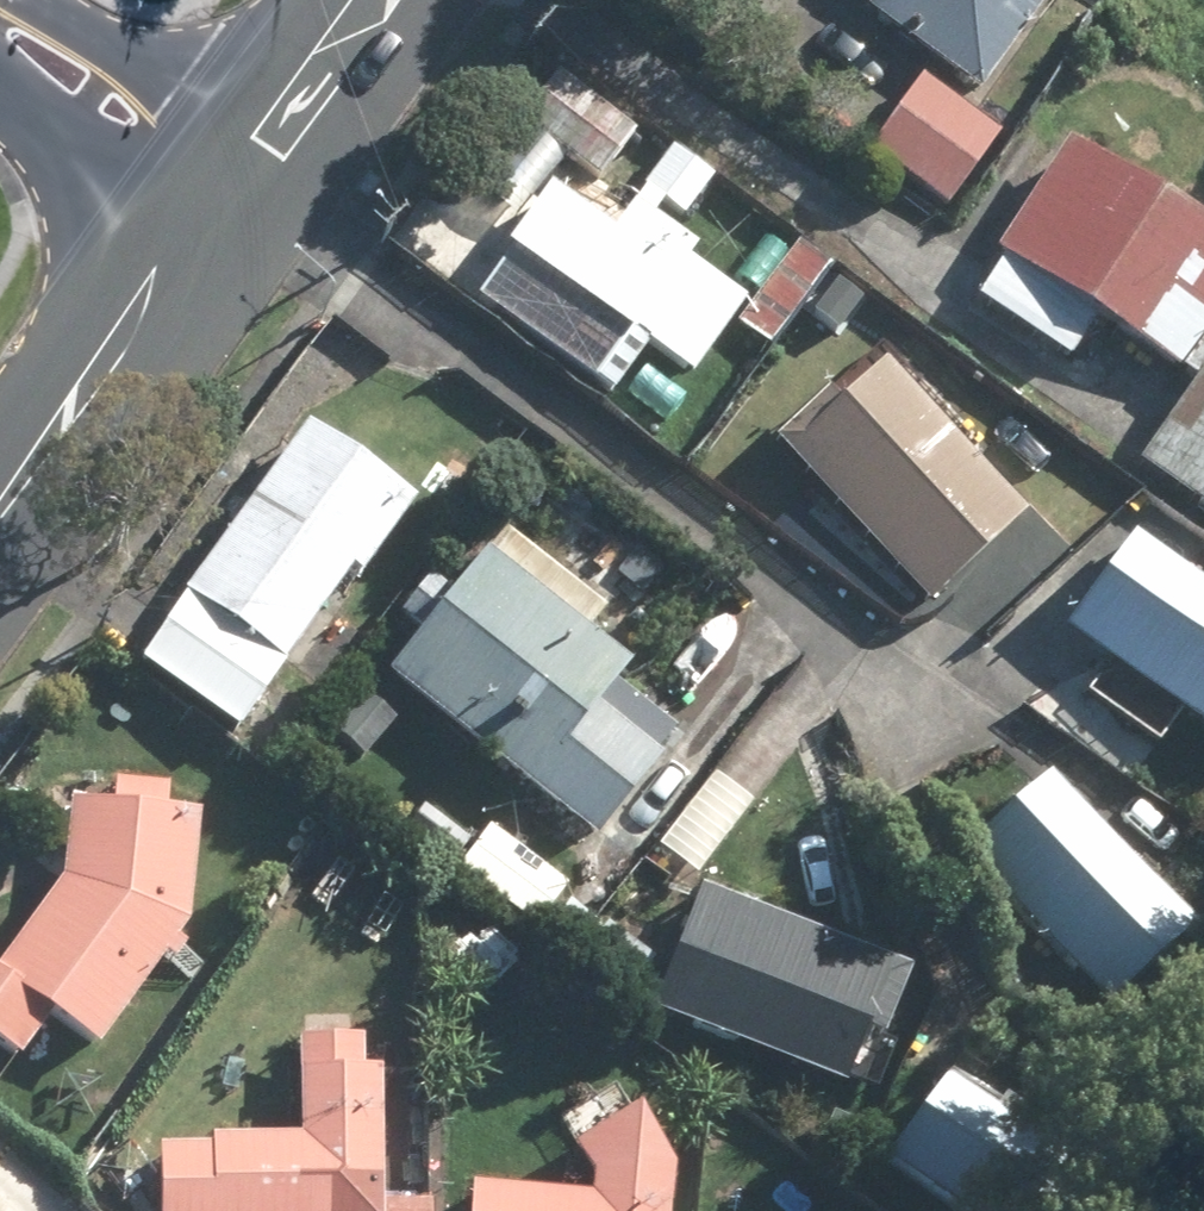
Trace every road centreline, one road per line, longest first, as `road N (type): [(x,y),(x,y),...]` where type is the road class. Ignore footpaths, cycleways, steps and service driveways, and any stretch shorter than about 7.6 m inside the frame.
road 1 (tertiary): [(0,506),(200,231)]
road 2 (tertiary): [(1,0),(52,10),(258,156)]
road 3 (tertiary): [(200,231),(0,72)]
road 4 (tertiary): [(258,156),(374,0)]

